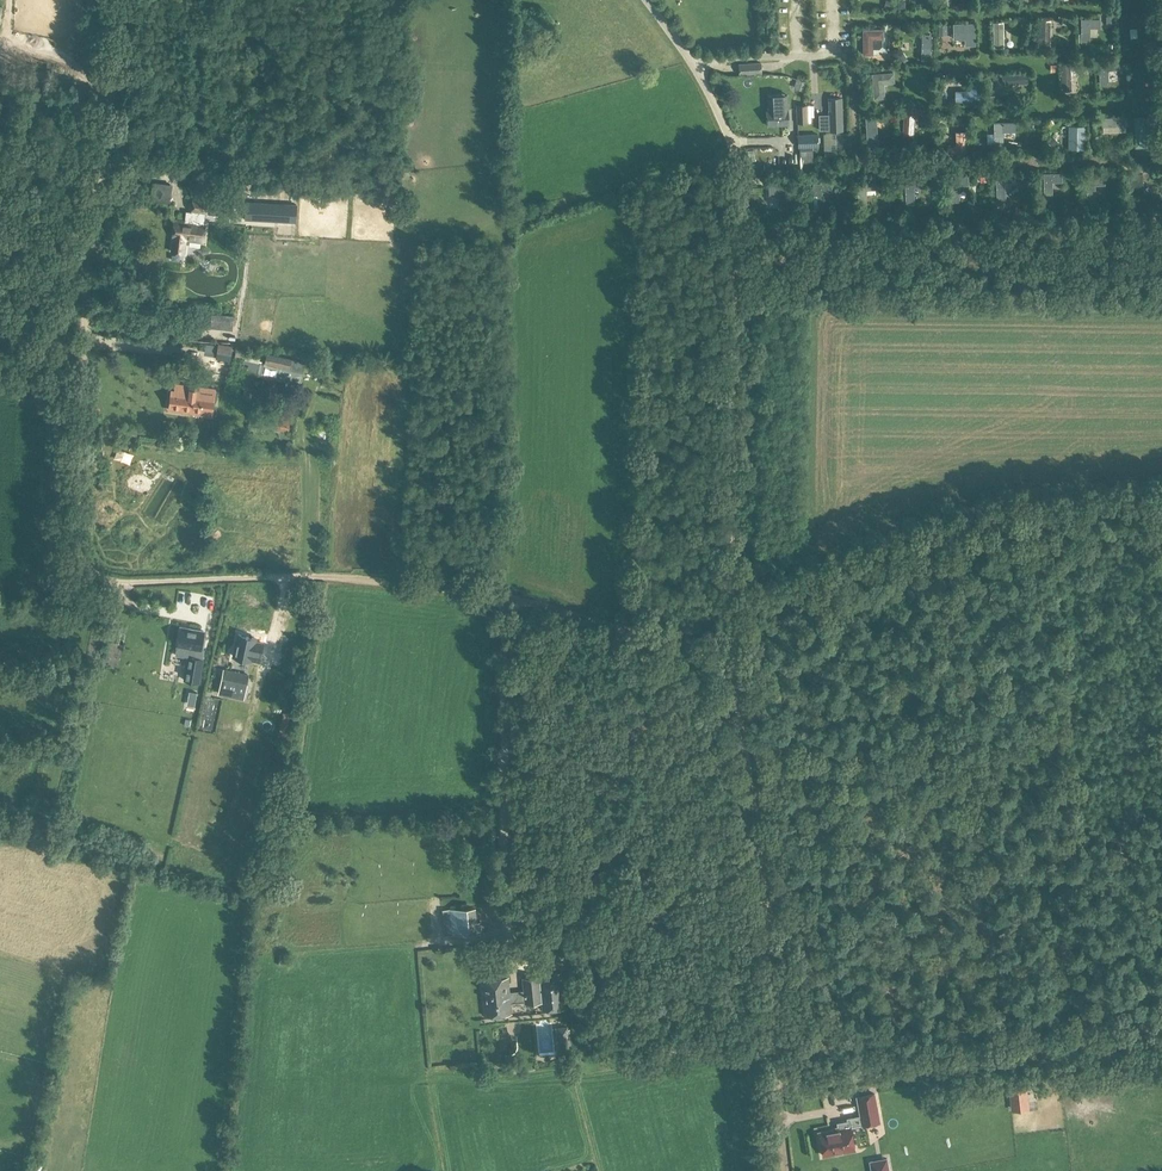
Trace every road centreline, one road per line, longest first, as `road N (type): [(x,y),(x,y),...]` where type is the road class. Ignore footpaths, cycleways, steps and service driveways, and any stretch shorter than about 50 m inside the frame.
road 1 (track): [(778,1090),(733,660),(733,171)]
road 2 (track): [(94,575),(125,582),(299,572),(499,592),(733,660)]
road 3 (track): [(105,0),(79,542),(94,575)]
road 4 (track): [(778,1090),(1161,1027)]
road 5 (unclassified): [(733,171),(719,115),(685,49),(645,0)]

